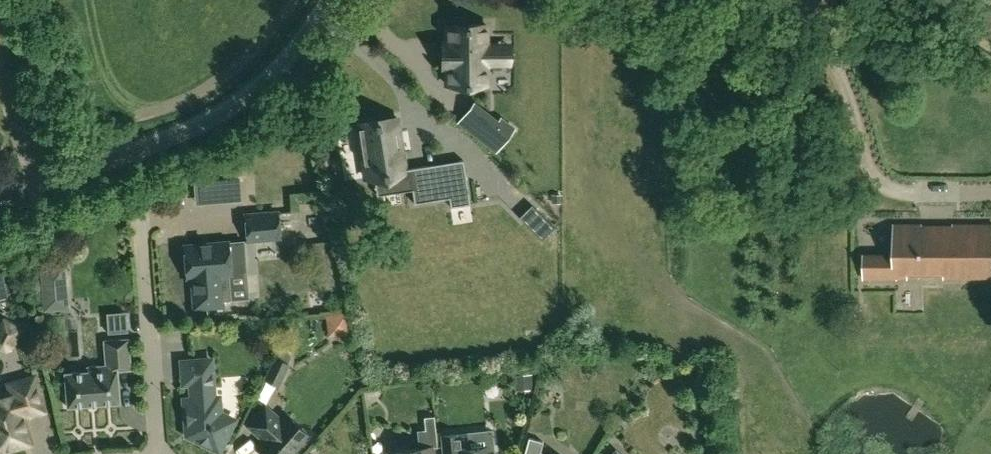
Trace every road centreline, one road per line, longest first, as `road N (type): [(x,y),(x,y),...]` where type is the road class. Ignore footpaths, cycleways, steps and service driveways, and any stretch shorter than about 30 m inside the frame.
road 1 (unclassified): [(0,203),(236,103),(303,45),(335,0)]
road 2 (residential): [(139,192),(161,453)]

